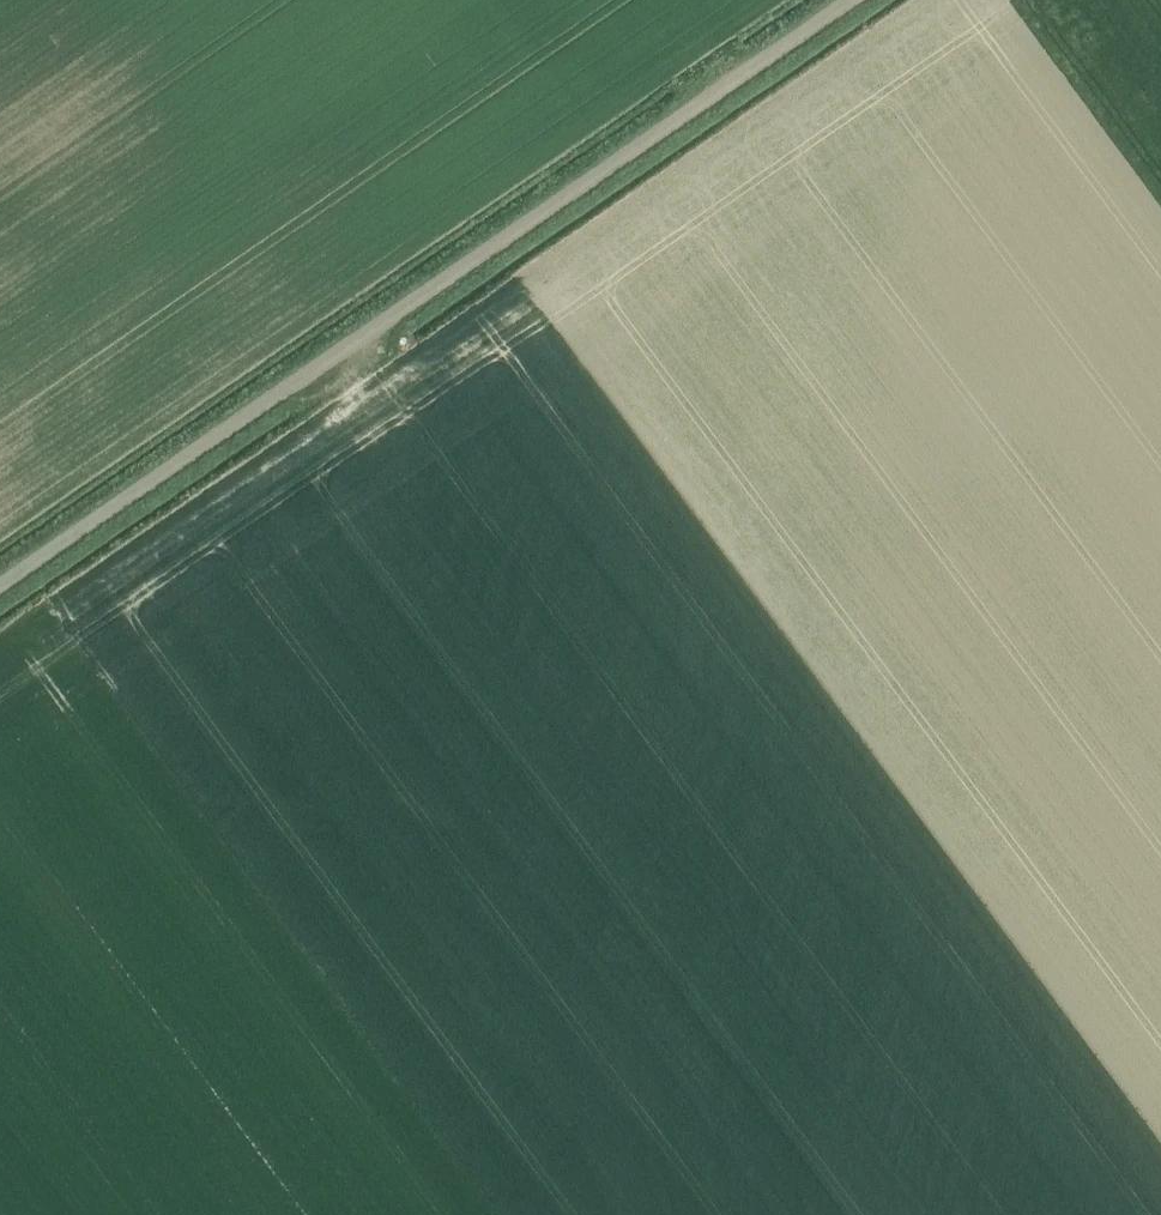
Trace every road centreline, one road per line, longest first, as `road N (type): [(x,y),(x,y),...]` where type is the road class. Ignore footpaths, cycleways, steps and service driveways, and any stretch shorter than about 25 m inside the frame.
road 1 (unclassified): [(0,591),(854,0)]

